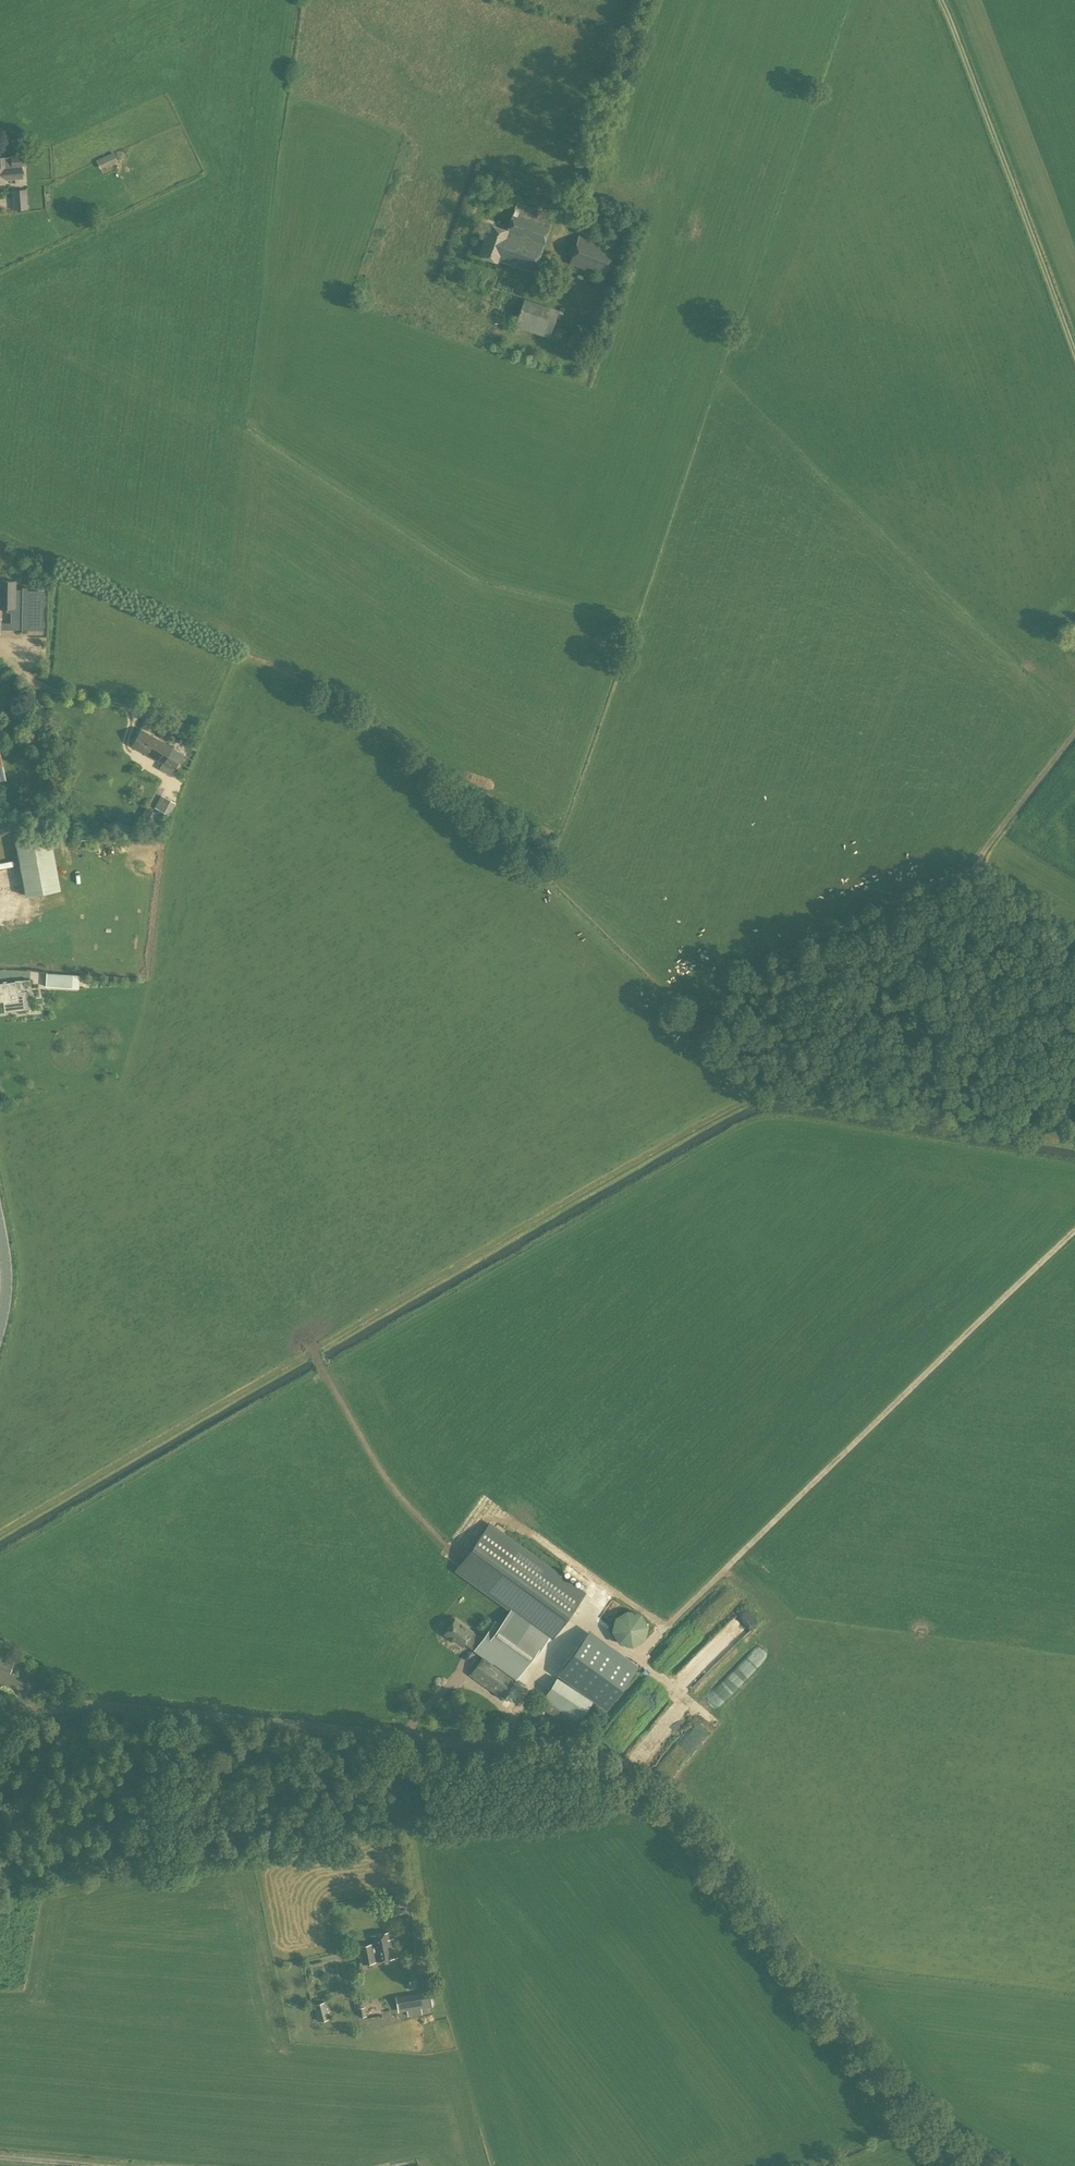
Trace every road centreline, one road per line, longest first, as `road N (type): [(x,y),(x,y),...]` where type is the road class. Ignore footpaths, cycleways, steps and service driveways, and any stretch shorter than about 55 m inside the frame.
road 1 (tertiary): [(994,2165),(905,2098),(687,1820),(594,1764),(511,1743),(165,1710),(86,1705),(0,1716)]
road 2 (unclassified): [(1074,367),(936,0)]

